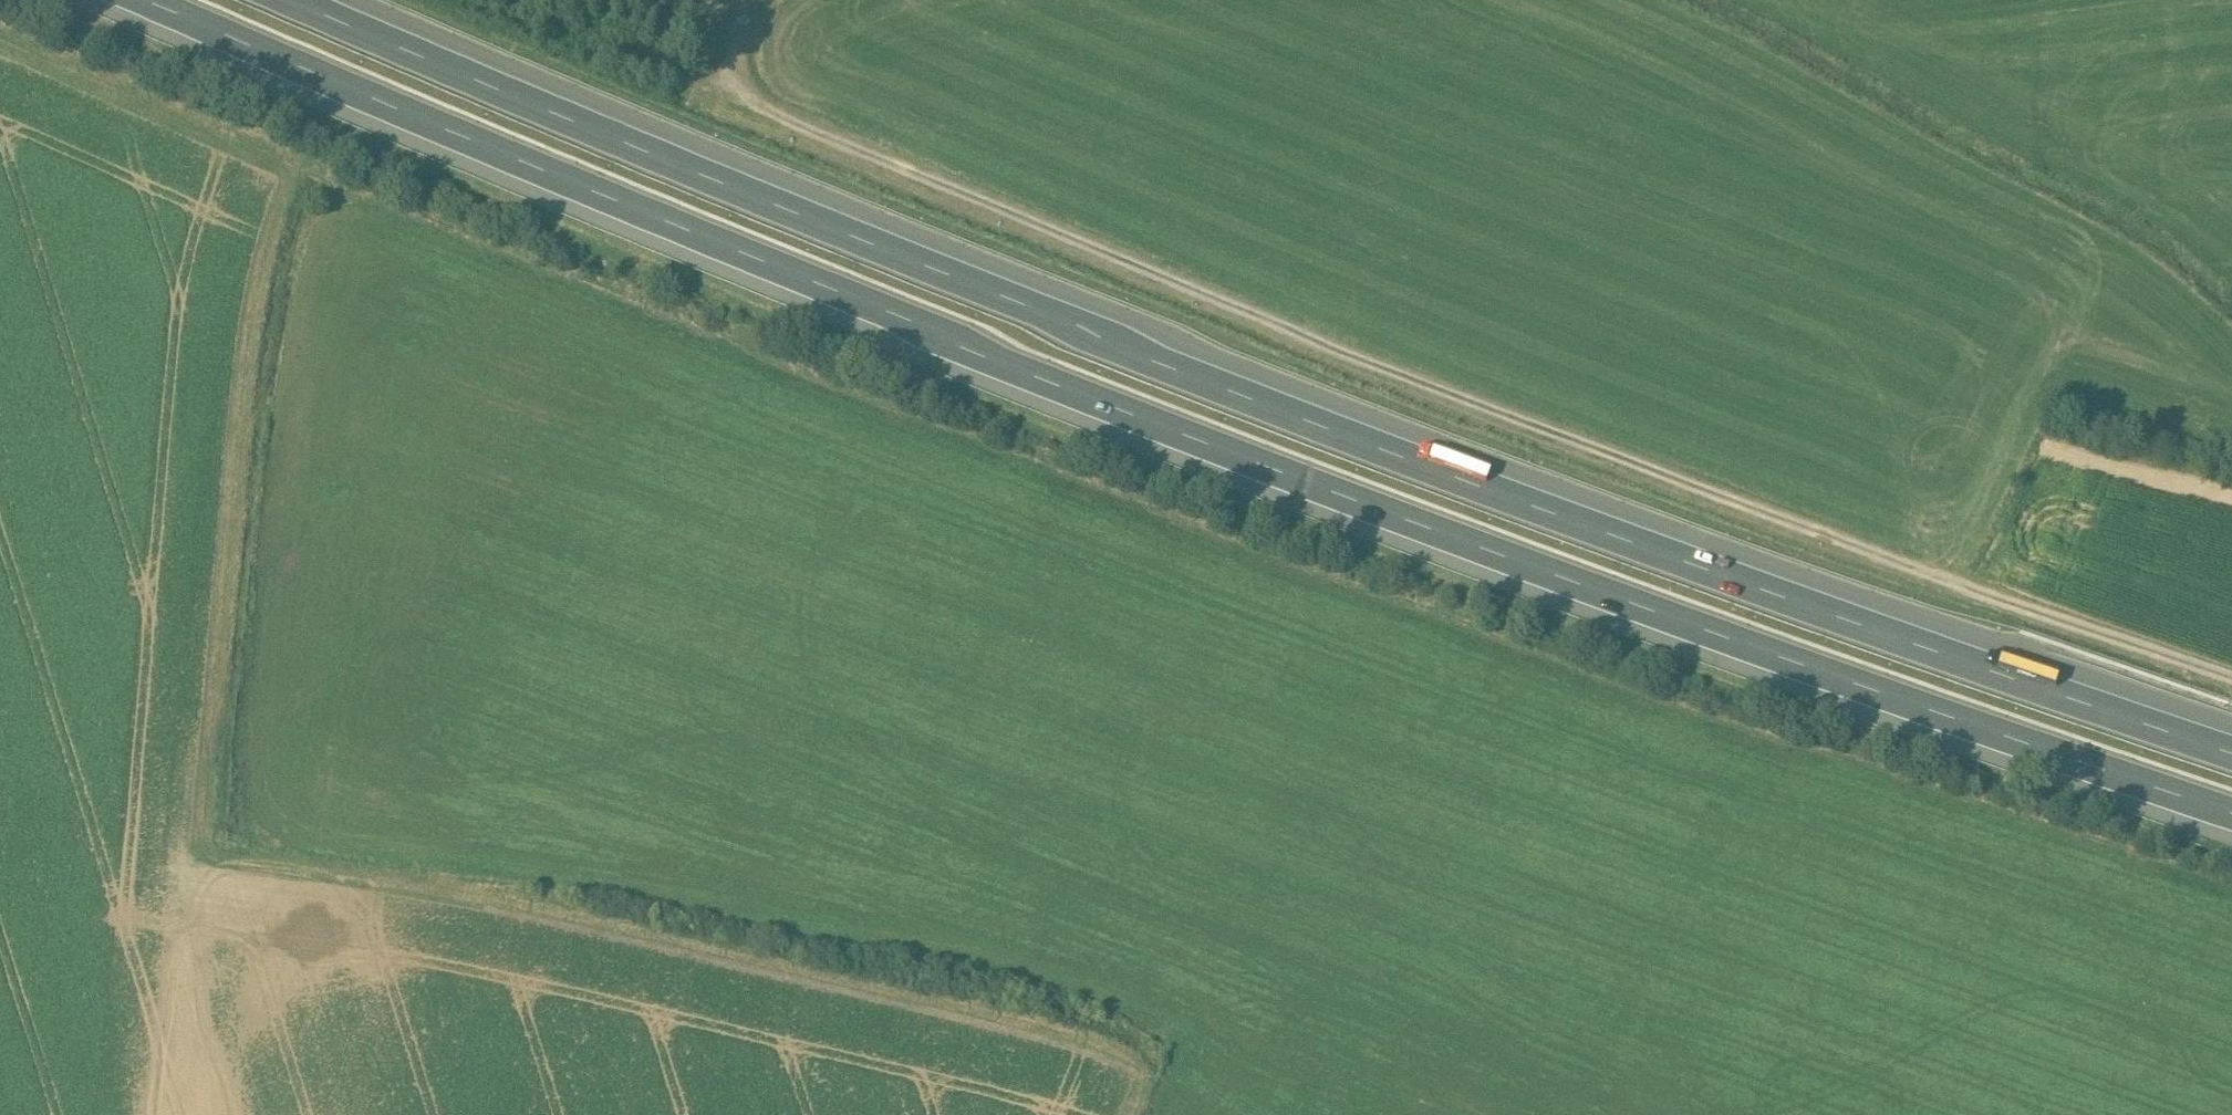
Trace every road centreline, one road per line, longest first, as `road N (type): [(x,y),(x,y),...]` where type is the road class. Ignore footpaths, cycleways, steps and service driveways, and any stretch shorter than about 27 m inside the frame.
road 1 (motorway): [(138,0),(980,365),(1882,705),(2231,820)]
road 2 (motorway): [(2231,754),(1904,647),(970,297),(268,0)]

